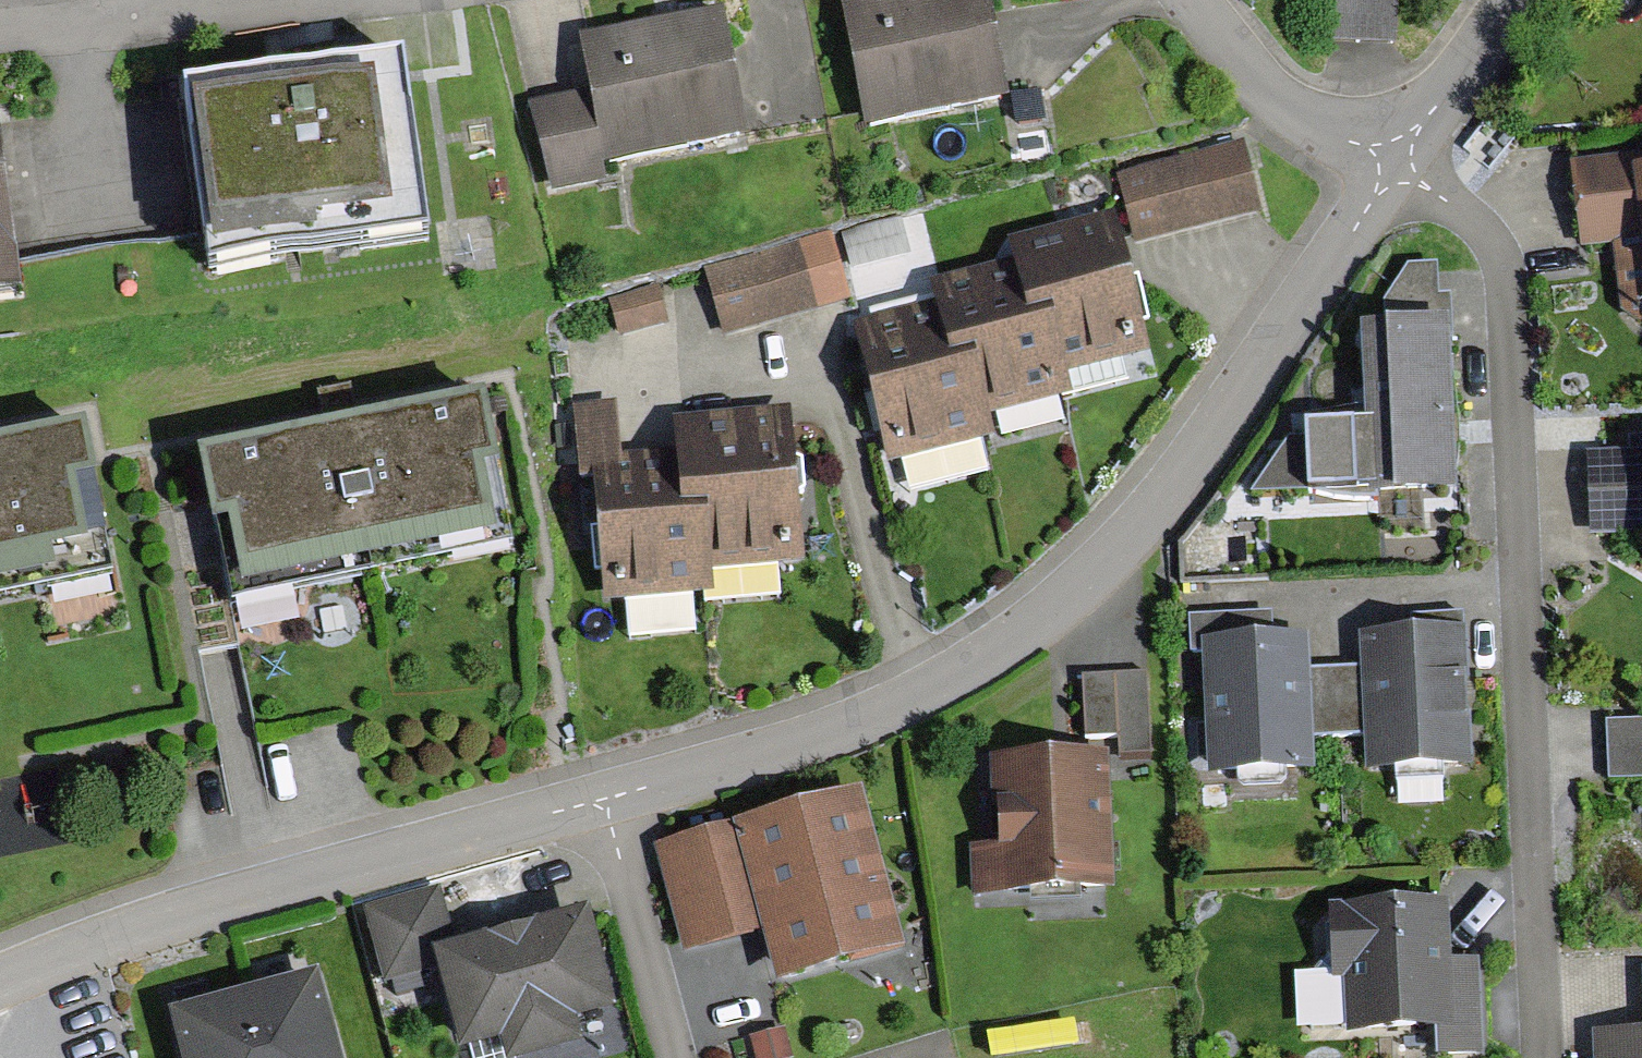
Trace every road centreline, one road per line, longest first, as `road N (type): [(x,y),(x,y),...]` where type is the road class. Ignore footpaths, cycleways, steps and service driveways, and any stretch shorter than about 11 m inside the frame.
road 1 (residential): [(1396,165),(1143,521),(1030,625),(859,722),(597,799)]
road 2 (residential): [(1543,1057),(1503,272),(1486,235),(1396,165)]
road 3 (residential): [(597,799),(157,914),(0,973)]
road 4 (residential): [(597,799),(670,1057)]
road 5 (residential): [(1396,165),(1291,107),(1191,0)]
road 6 (residential): [(1511,0),(1396,165)]
road 7 (residential): [(169,0),(0,21)]

